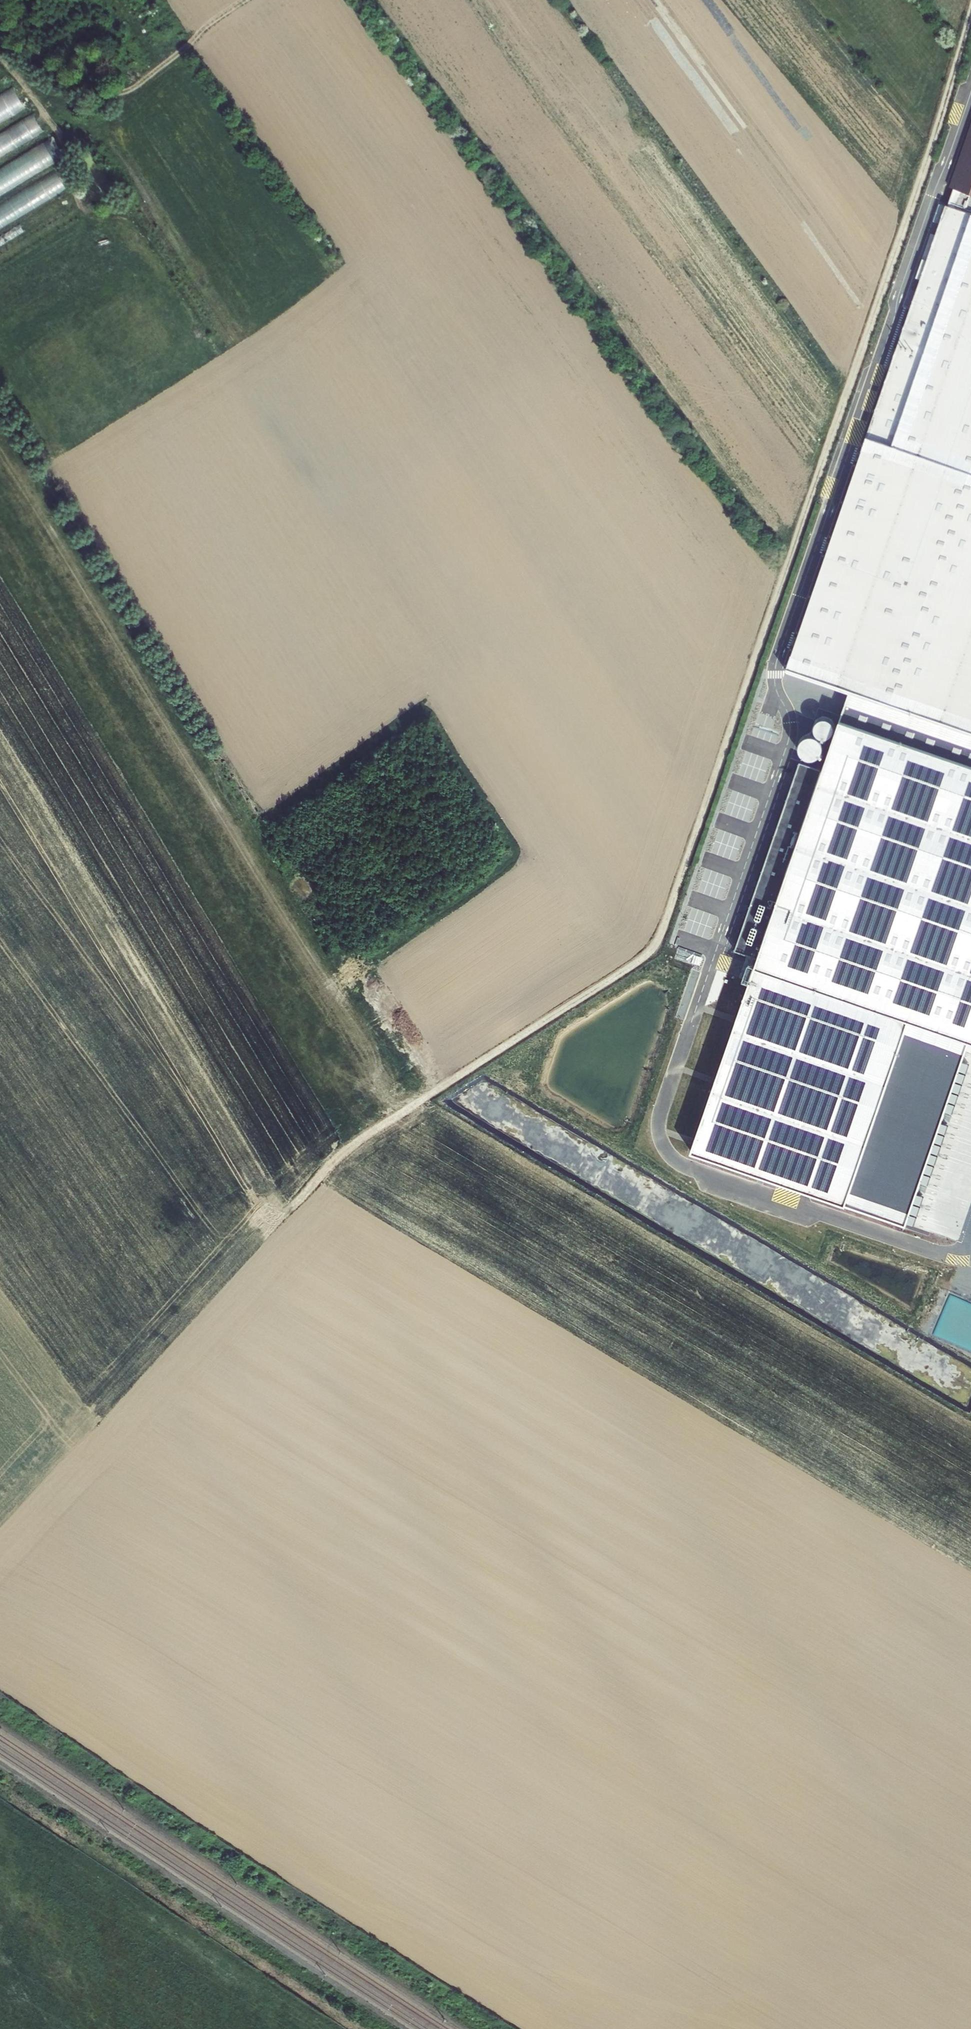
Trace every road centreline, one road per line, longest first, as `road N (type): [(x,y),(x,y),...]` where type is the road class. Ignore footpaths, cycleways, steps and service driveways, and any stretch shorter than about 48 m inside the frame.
road 1 (track): [(970,10),(898,258),(650,954),(342,1155),(299,1202)]
road 2 (track): [(270,0),(61,139),(0,60)]

